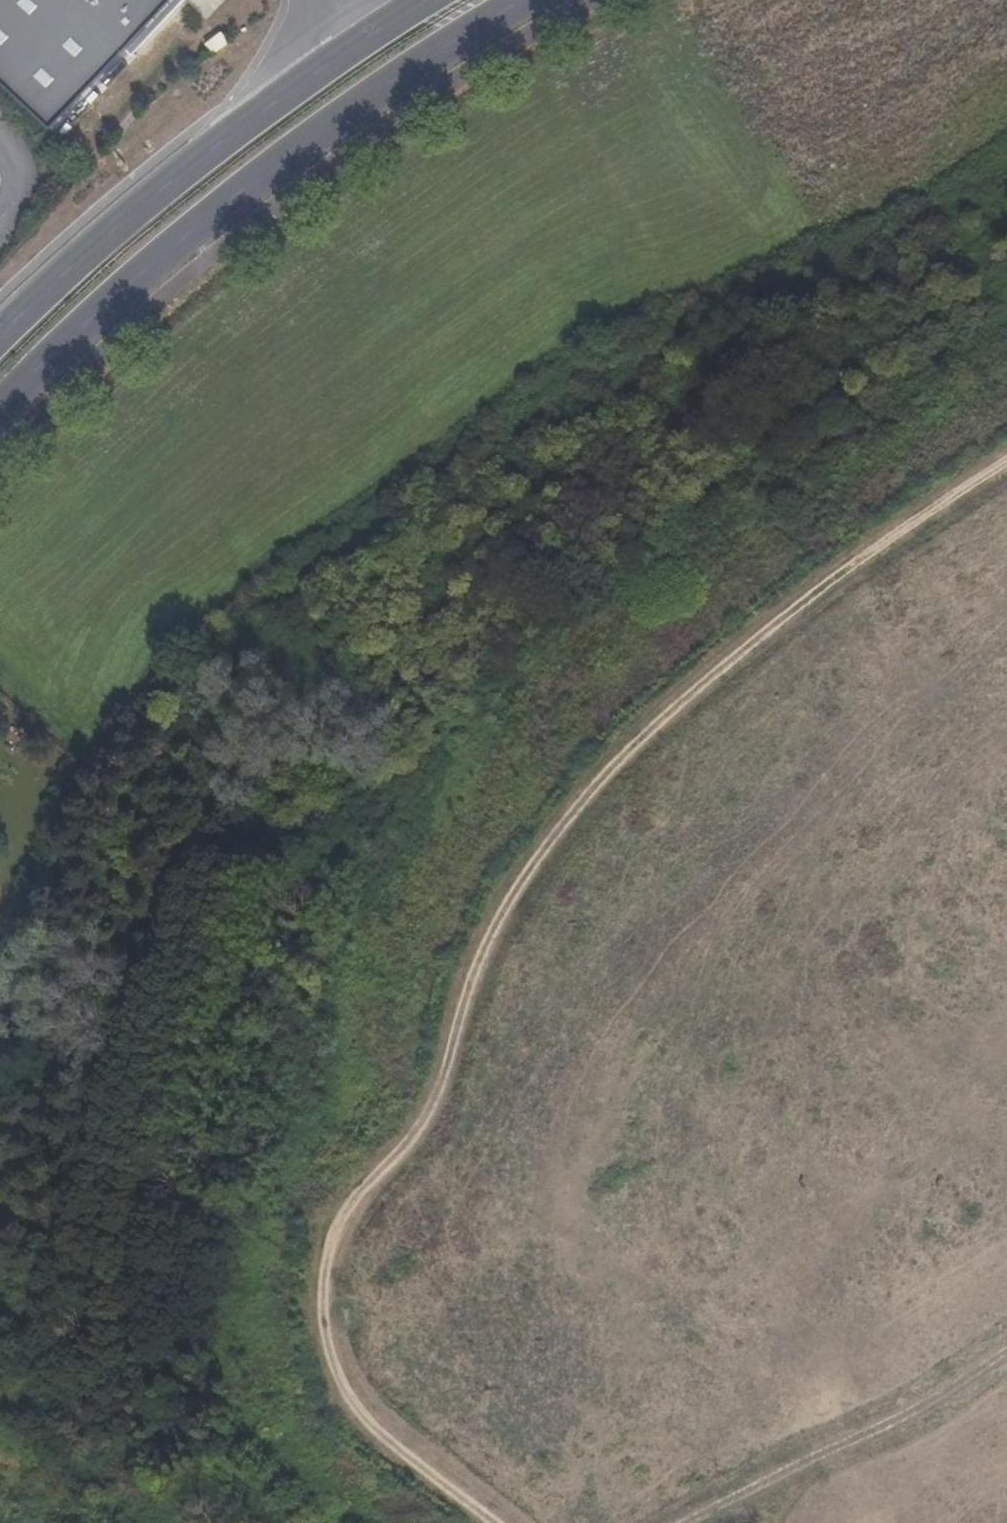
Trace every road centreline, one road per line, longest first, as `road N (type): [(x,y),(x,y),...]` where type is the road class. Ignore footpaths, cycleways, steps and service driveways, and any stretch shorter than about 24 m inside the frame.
road 1 (track): [(1006,459),(770,627),(645,734),(568,816),(488,942),(442,1082),(420,1123),(333,1233),(322,1292),(341,1383),(386,1439),(496,1522)]
road 2 (secondary): [(0,411),(118,292),(244,187),(373,92),(520,0)]
road 3 (secondary): [(426,0),(241,127),(107,235),(0,336)]
road 4 (track): [(1006,1357),(942,1397),(674,1522)]

